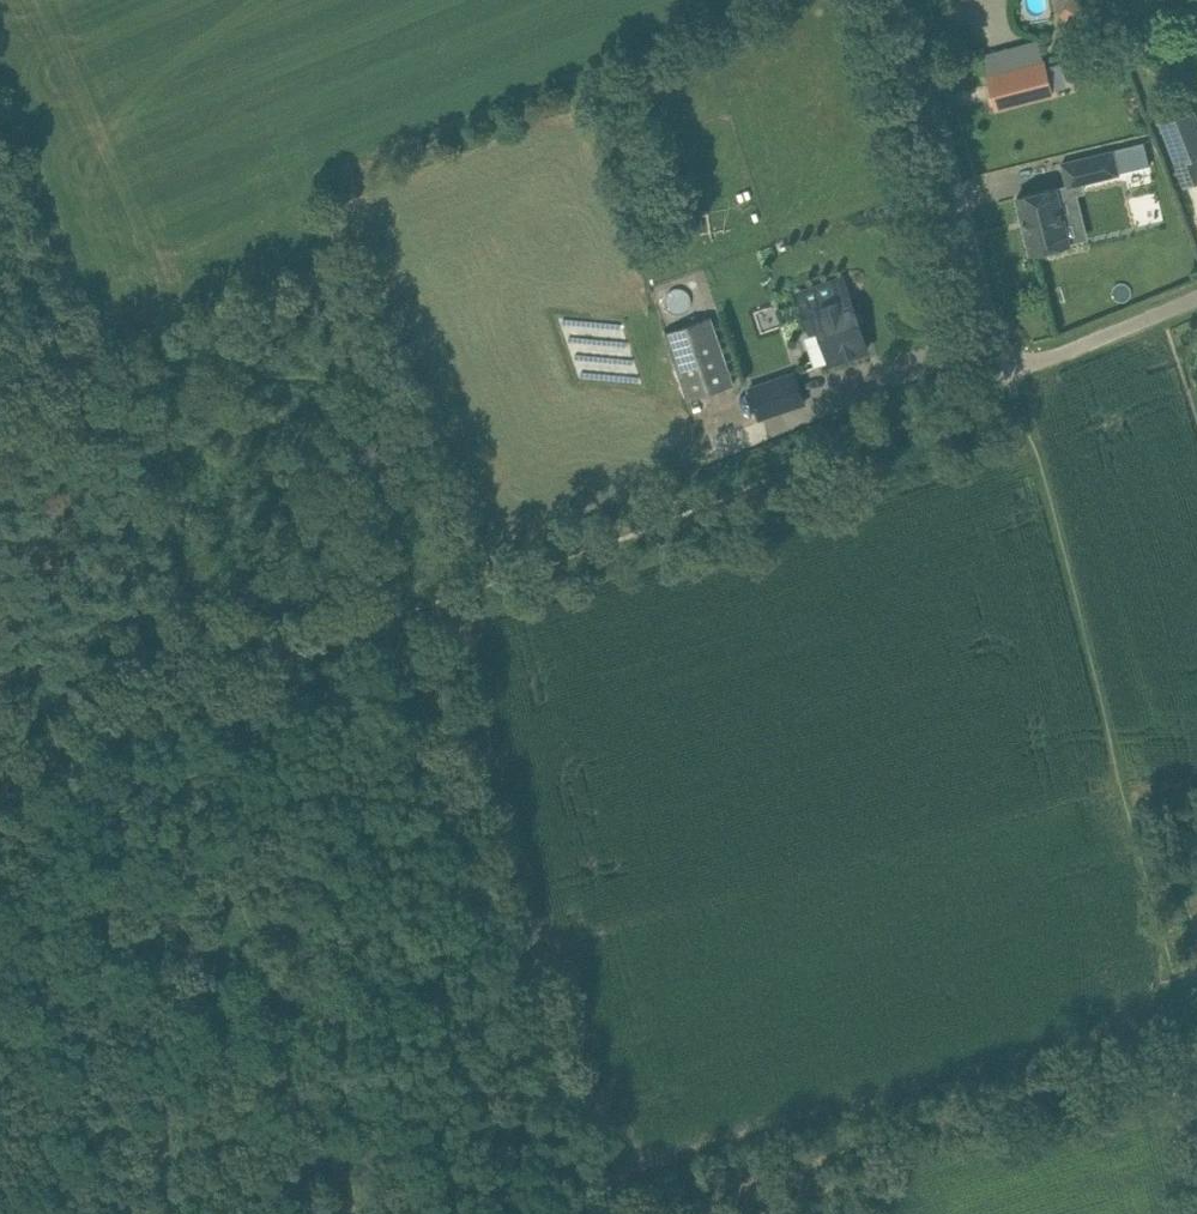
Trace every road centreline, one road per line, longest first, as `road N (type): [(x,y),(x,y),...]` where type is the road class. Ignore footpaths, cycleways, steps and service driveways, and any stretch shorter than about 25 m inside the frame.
road 1 (unclassified): [(1196,297),(1012,371),(910,0)]
road 2 (track): [(1126,786),(1012,371)]

